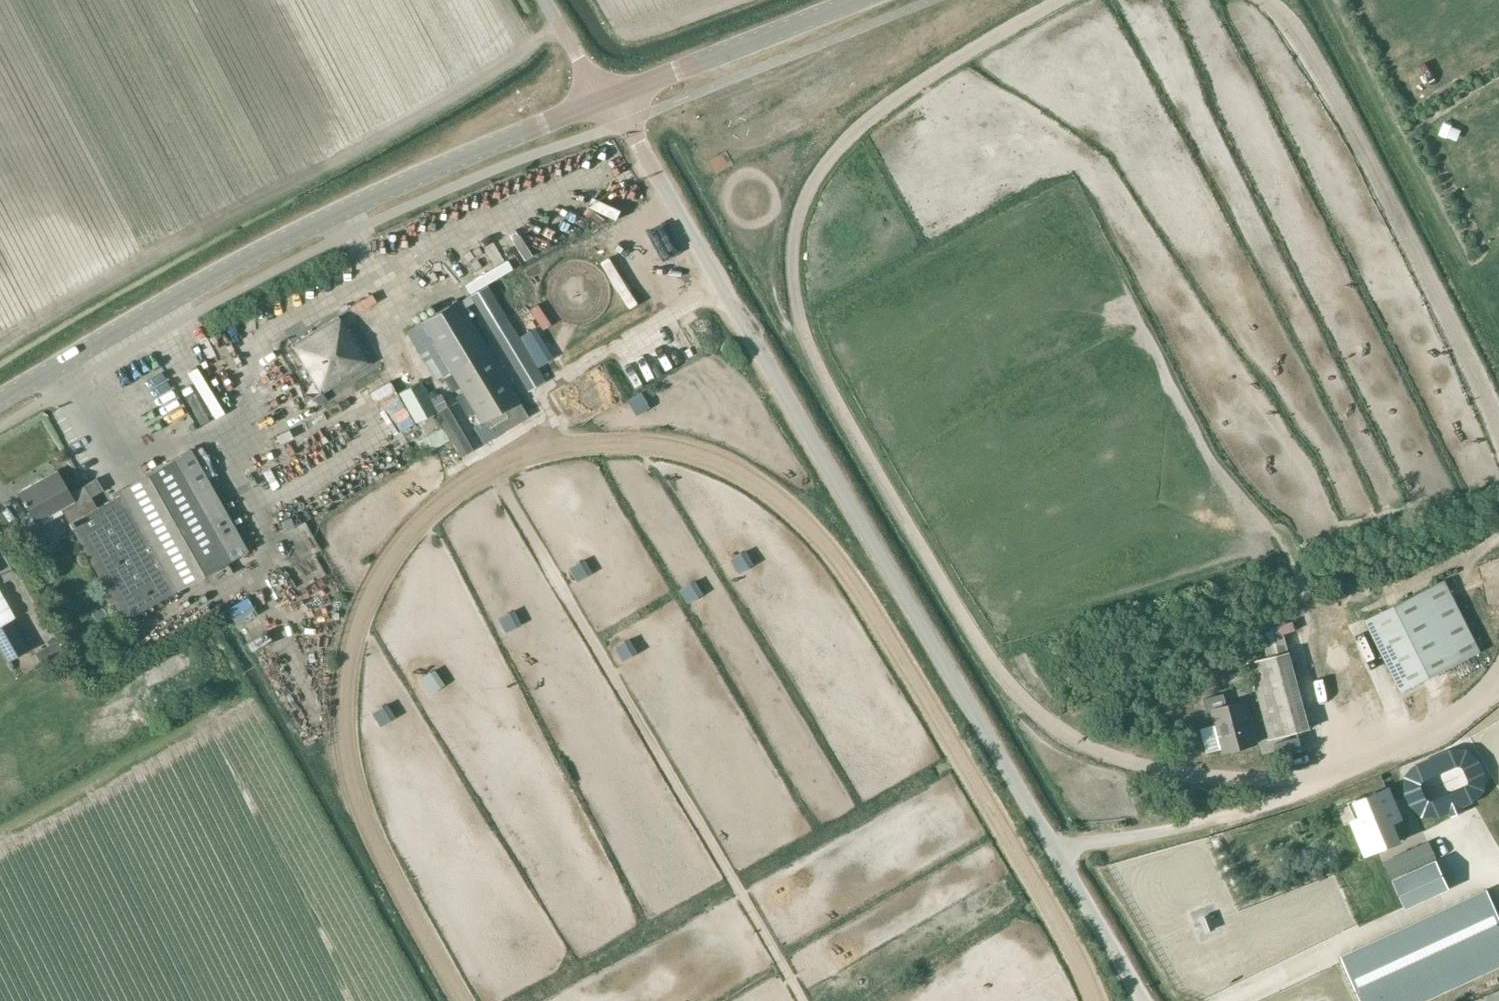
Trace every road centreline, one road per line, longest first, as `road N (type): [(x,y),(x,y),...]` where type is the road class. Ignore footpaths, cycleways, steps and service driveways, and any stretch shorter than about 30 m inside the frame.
road 1 (track): [(468,1000),(369,819),(348,765),(348,670),(370,592),(412,529),(464,483),(528,454),(612,439),(690,451),(761,482),(832,546),(1026,867),(1091,1000)]
road 2 (track): [(1347,769),(1155,764),(1084,736),(1024,693),(807,328),(789,273),(796,210),(838,140),(1064,0)]
road 3 (unclassified): [(1140,1000),(610,99)]
road 4 (track): [(495,469),(738,883),(962,758)]
road 5 (tertiary): [(0,407),(336,213),(610,99)]
road 6 (track): [(1263,0),(1295,24),(1498,430)]
road 7 (track): [(1482,691),(1347,769),(1192,827),(1052,851)]
road 8 (track): [(530,1000),(738,883),(808,1000)]
road 9 (track): [(1498,877),(1231,1000)]
road 10 (tertiary): [(610,99),(866,0)]
road 11 (track): [(546,392),(720,288)]

